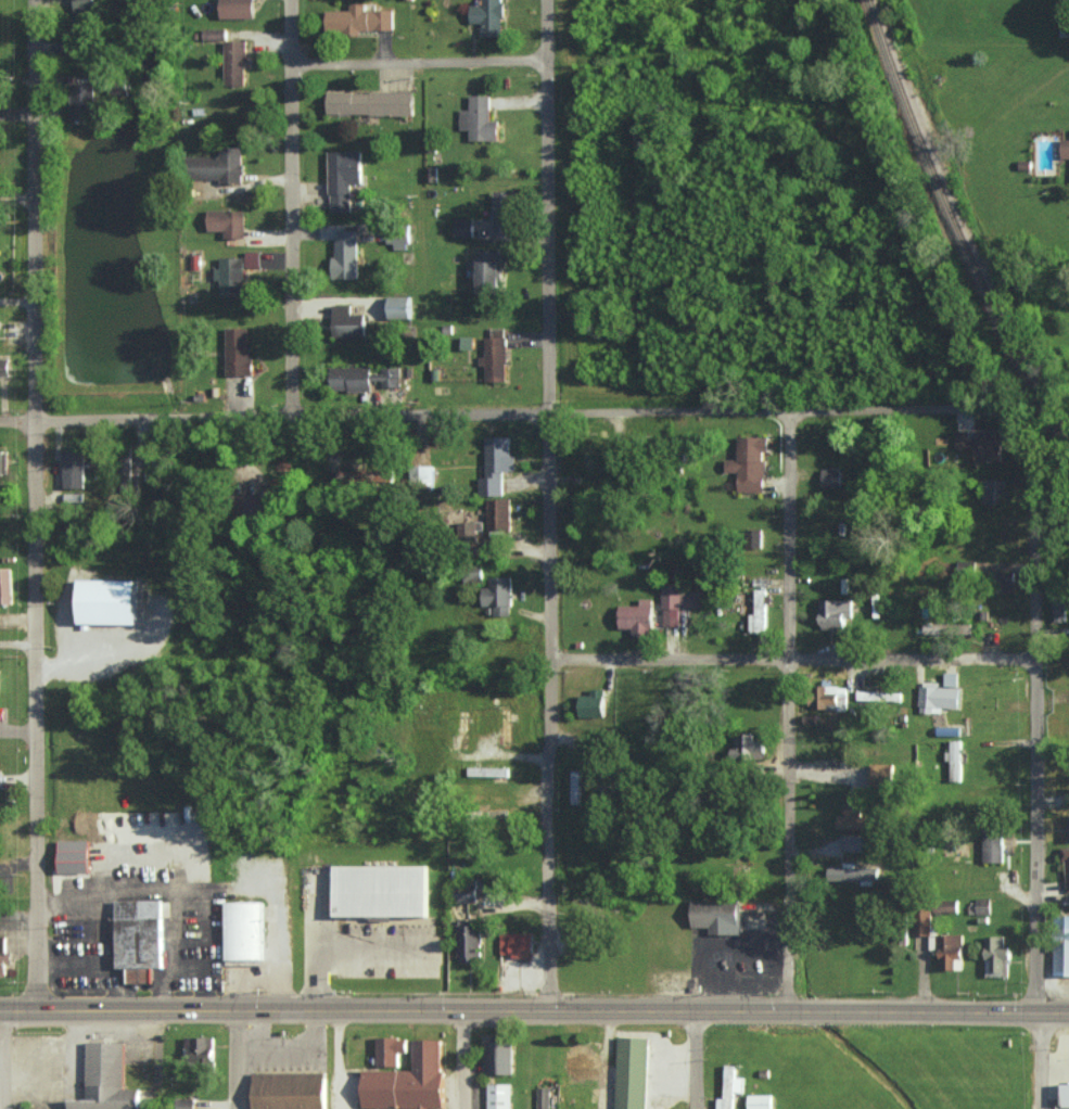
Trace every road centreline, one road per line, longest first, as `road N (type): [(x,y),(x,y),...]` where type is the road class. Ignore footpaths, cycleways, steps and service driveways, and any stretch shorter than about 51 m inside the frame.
road 1 (secondary): [(1068,1012),(0,1011)]
road 2 (residential): [(0,420),(993,410),(1017,425)]
road 3 (residential): [(545,1009),(566,0)]
road 4 (residential): [(38,1009),(34,420),(42,0)]
road 5 (residential): [(1039,1108),(1031,456),(1017,425)]
road 6 (residential): [(789,1009),(788,413)]
road 7 (residential): [(1036,661),(549,659)]
road 8 (residential): [(300,419),(303,0)]
road 9 (residential): [(303,76),(565,71)]

